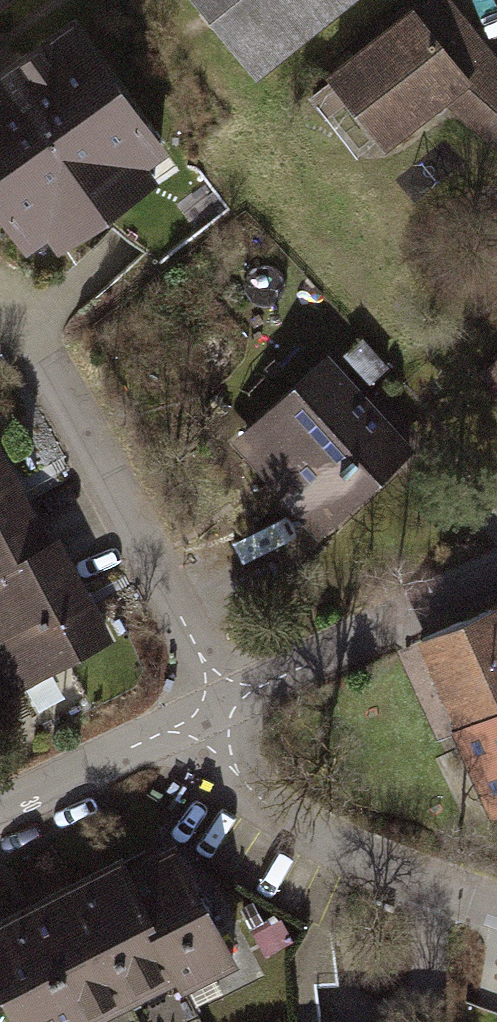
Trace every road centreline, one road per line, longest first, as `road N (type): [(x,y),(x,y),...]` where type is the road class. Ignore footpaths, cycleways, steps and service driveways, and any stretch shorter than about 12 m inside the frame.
road 1 (residential): [(207,708),(15,286)]
road 2 (residential): [(460,888),(225,799),(207,708)]
road 3 (residential): [(207,708),(496,562)]
road 4 (residential): [(0,805),(207,708)]

